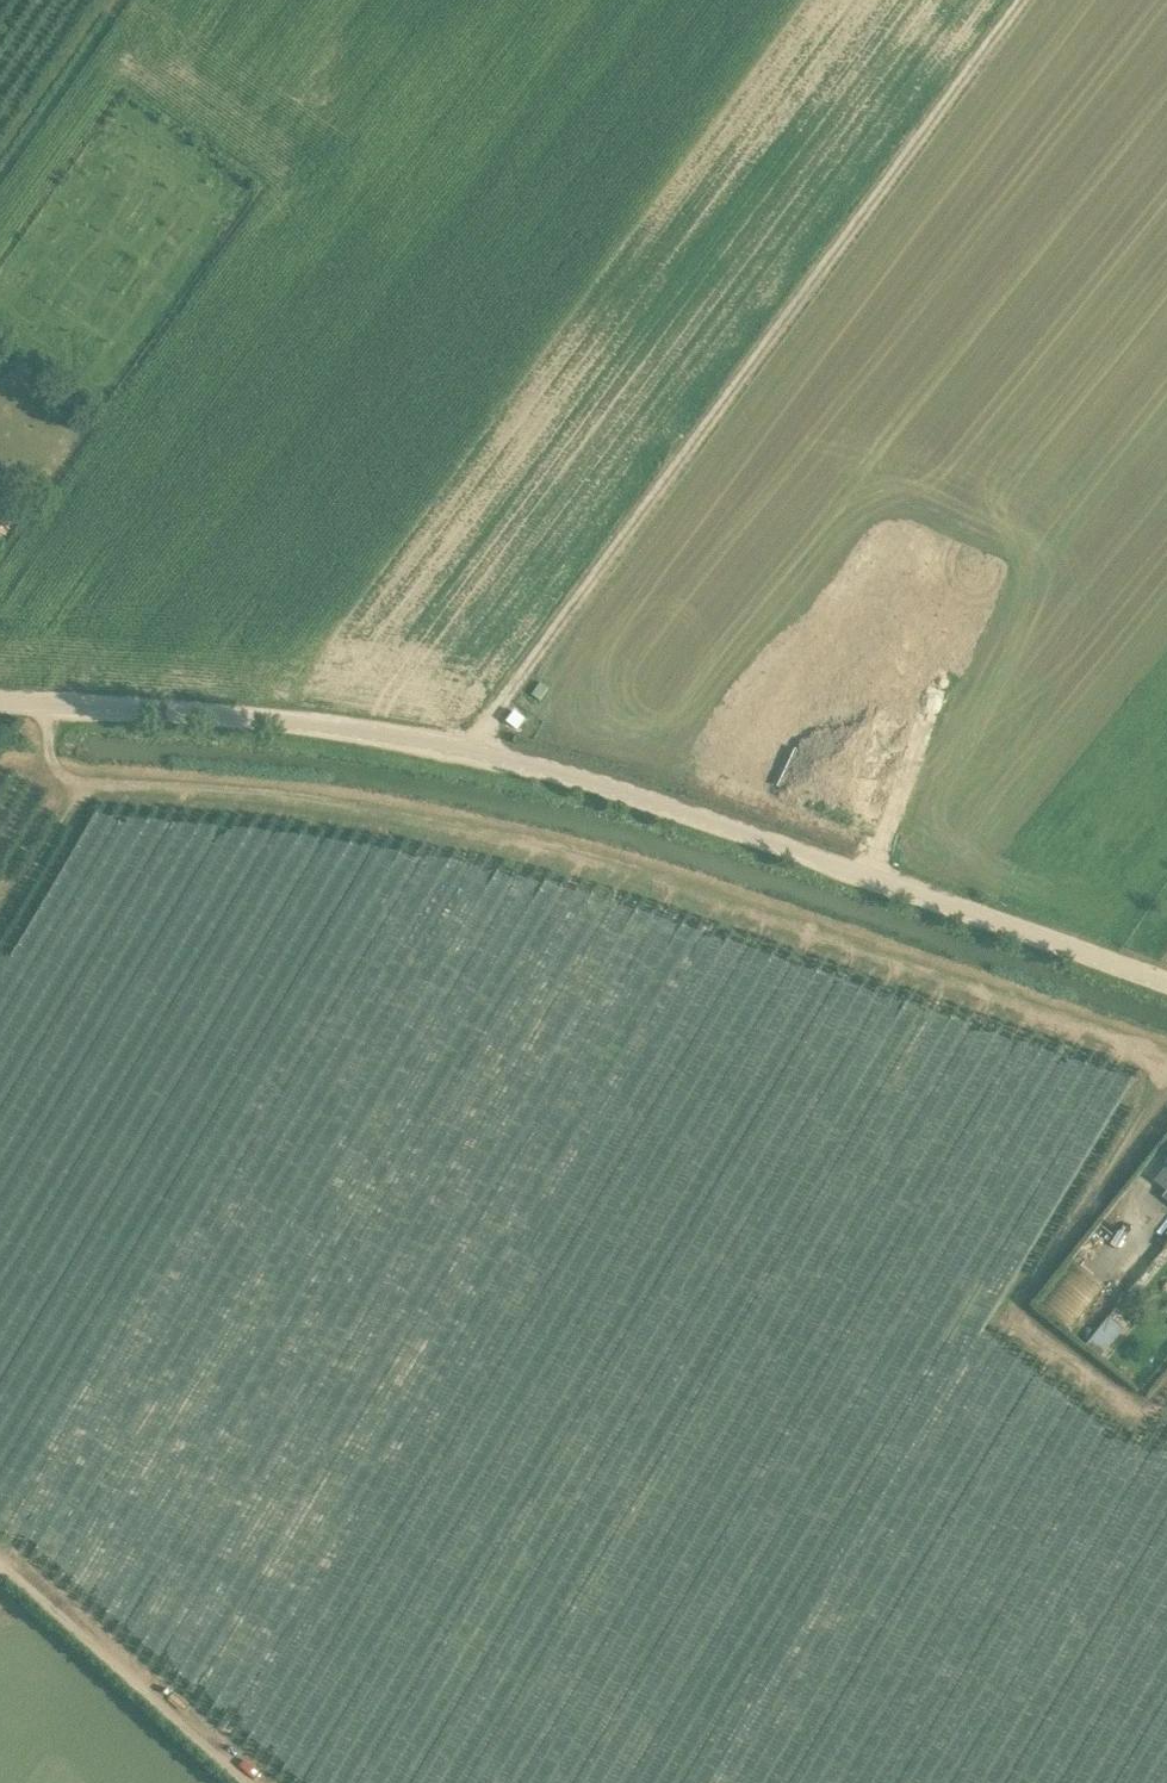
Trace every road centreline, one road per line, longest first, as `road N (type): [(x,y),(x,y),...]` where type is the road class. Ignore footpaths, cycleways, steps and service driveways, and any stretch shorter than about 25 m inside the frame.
road 1 (track): [(47,704),(50,757),(83,785),(303,797),(411,815),(572,857),(1166,1060)]
road 2 (unclassified): [(1166,983),(628,793),(519,764),(327,725),(0,702)]
road 3 (track): [(481,755),(506,701),(641,510),(1020,0)]
road 4 (track): [(1166,1091),(1022,1314),(1140,1413),(1166,1390)]
road 5 (track): [(249,1782),(0,1565)]

